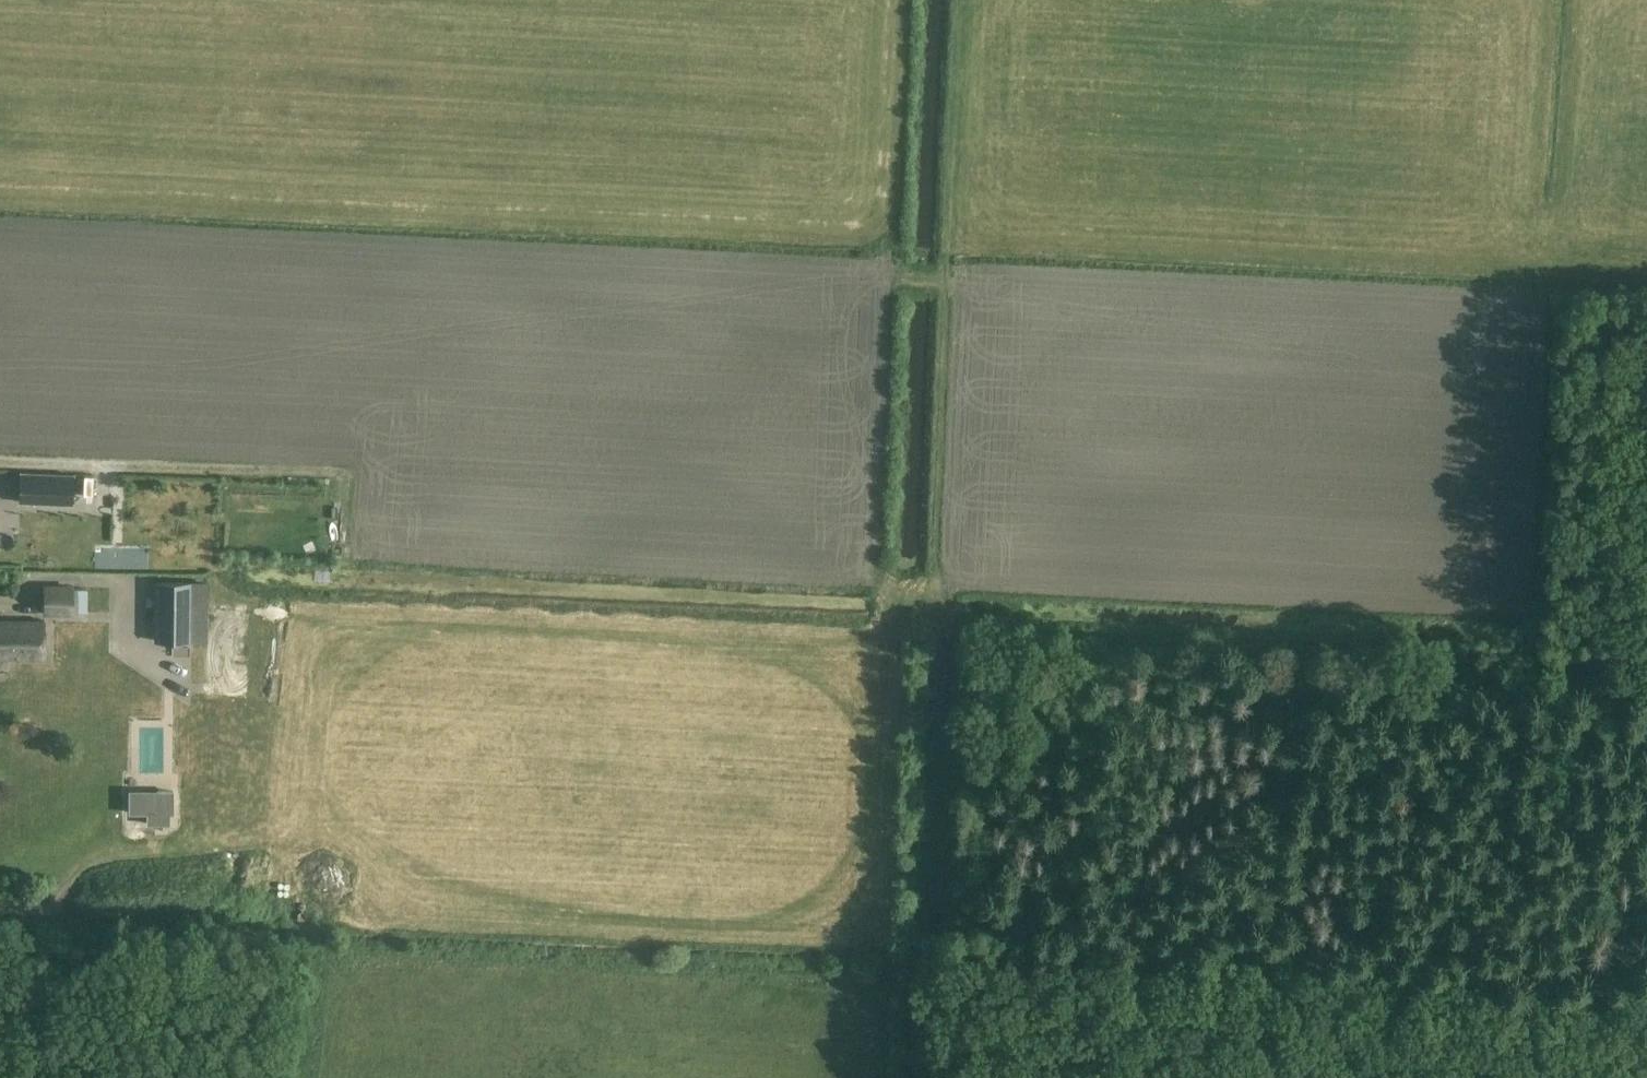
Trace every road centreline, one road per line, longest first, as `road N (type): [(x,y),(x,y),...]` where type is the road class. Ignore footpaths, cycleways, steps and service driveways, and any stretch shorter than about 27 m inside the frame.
road 1 (track): [(961,0),(931,589),(960,634),(942,1077)]
road 2 (track): [(0,910),(145,915)]

